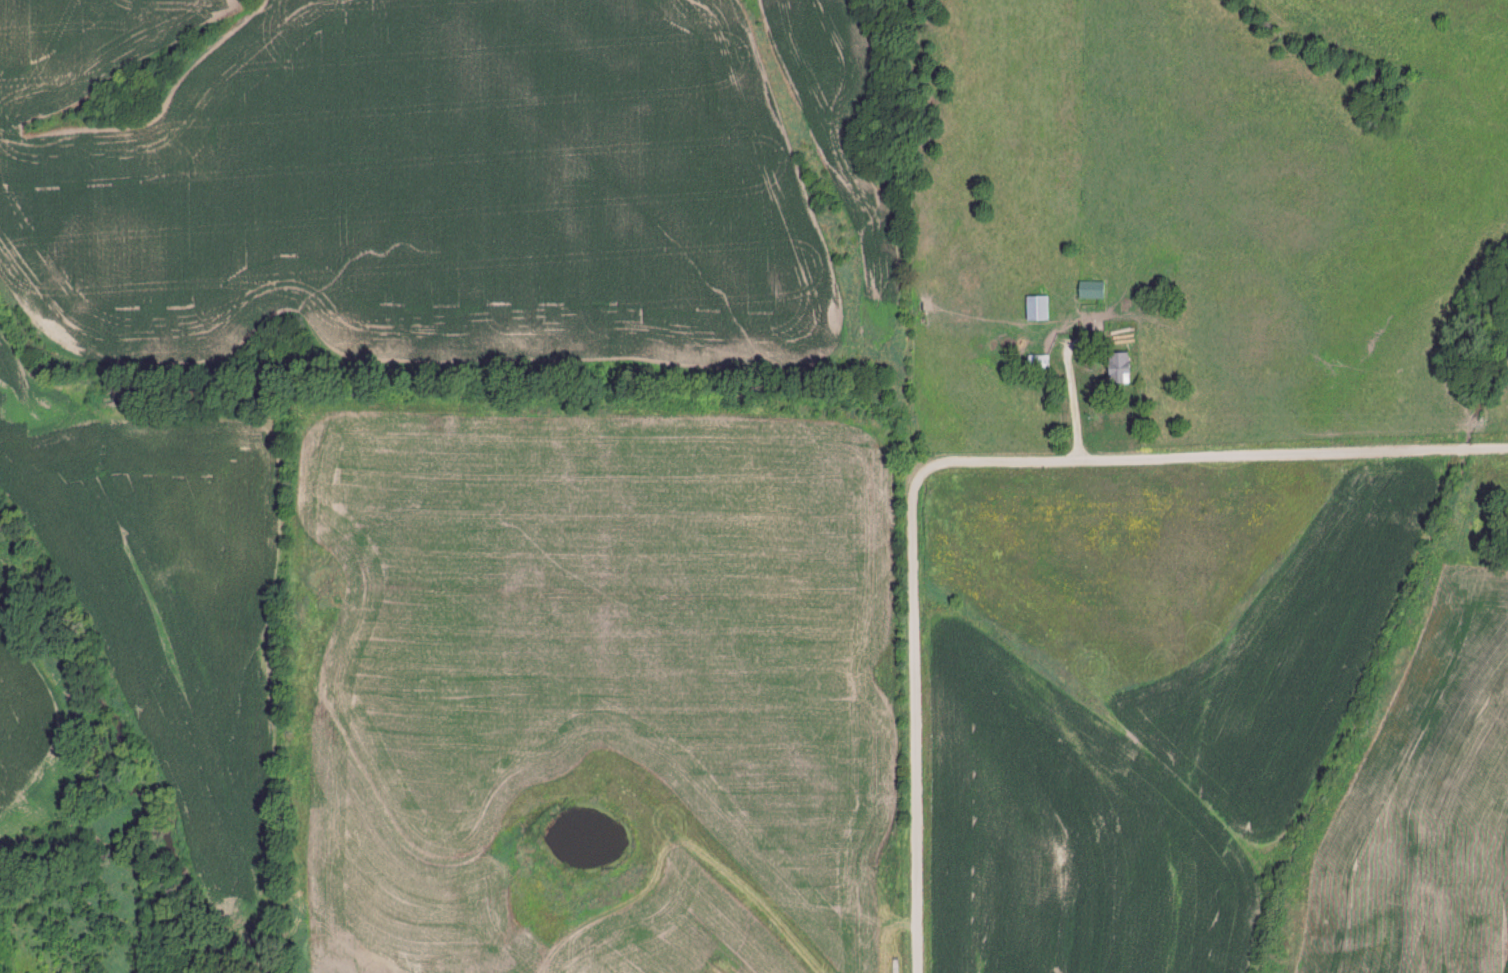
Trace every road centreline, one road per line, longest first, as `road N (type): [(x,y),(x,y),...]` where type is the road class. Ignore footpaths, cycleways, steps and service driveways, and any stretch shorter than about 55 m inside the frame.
road 1 (residential): [(1507,448),(940,461),(920,472),(911,489),(918,972)]

